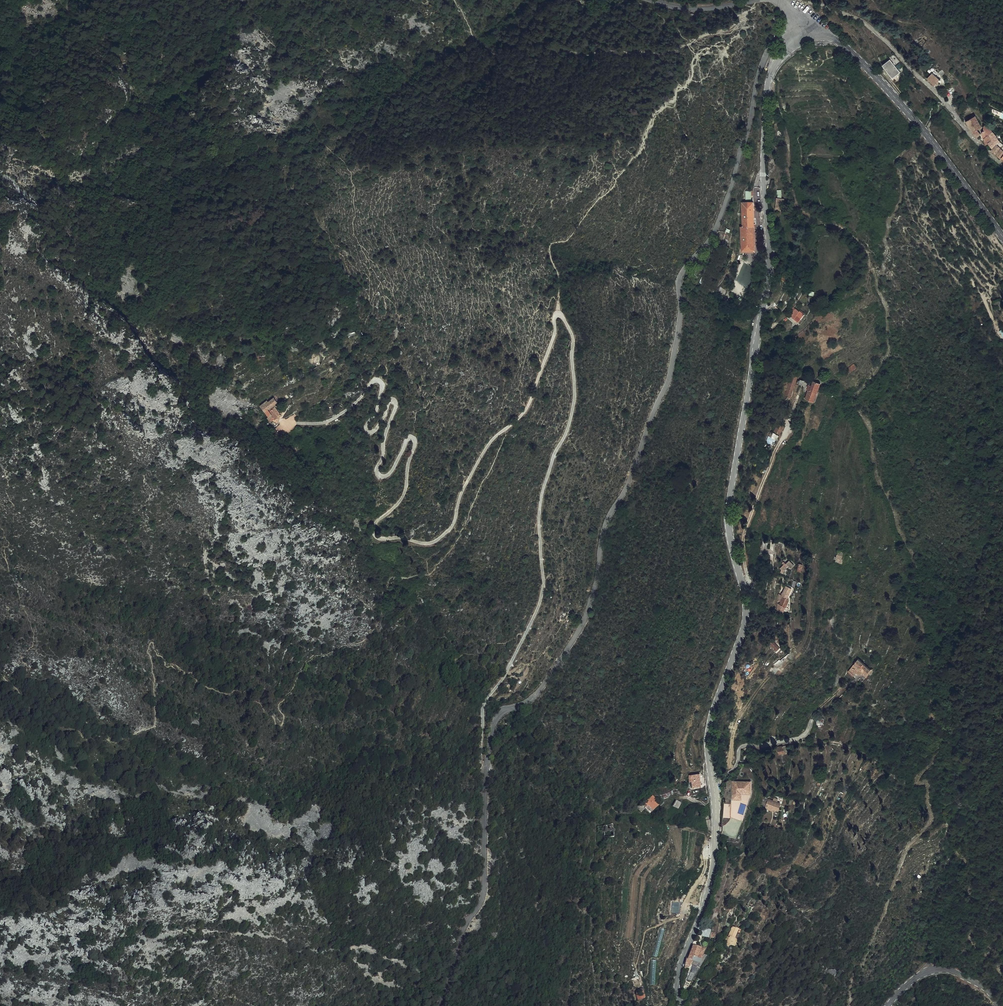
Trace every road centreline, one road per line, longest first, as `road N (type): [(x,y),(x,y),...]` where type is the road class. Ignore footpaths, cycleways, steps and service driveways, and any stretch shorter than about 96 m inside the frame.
road 1 (tertiary): [(441,1005),(484,891),(486,765),(495,720),(537,695),(586,617),(605,525),(669,381),(680,278),(712,237),(770,48),(803,30)]
road 2 (tertiary): [(803,30),(775,68),(765,105),(771,248),(728,510),(746,615),(710,719),(715,868),(680,976),(682,1005)]
road 3 (track): [(291,424),(337,416),(379,382),(368,431),(390,403),(396,407),(379,474),(393,469),(408,440),(415,444),(403,494),(374,534),(429,542),(451,528),(482,454),(505,430)]
road 4 (track): [(559,315),(573,337),(575,397),(542,492),(540,605),(483,708),(486,765)]
road 5 (tertiary): [(803,30),(839,41),(892,94),(1002,238)]
road 6 (track): [(742,584),(743,537),(780,443)]
road 7 (tertiary): [(889,1005),(919,975),(941,969),(984,986),(1000,1005)]
road 8 (track): [(559,315),(528,406),(505,430)]
road 9 (track): [(713,782),(733,771),(744,746),(799,739),(809,727)]

